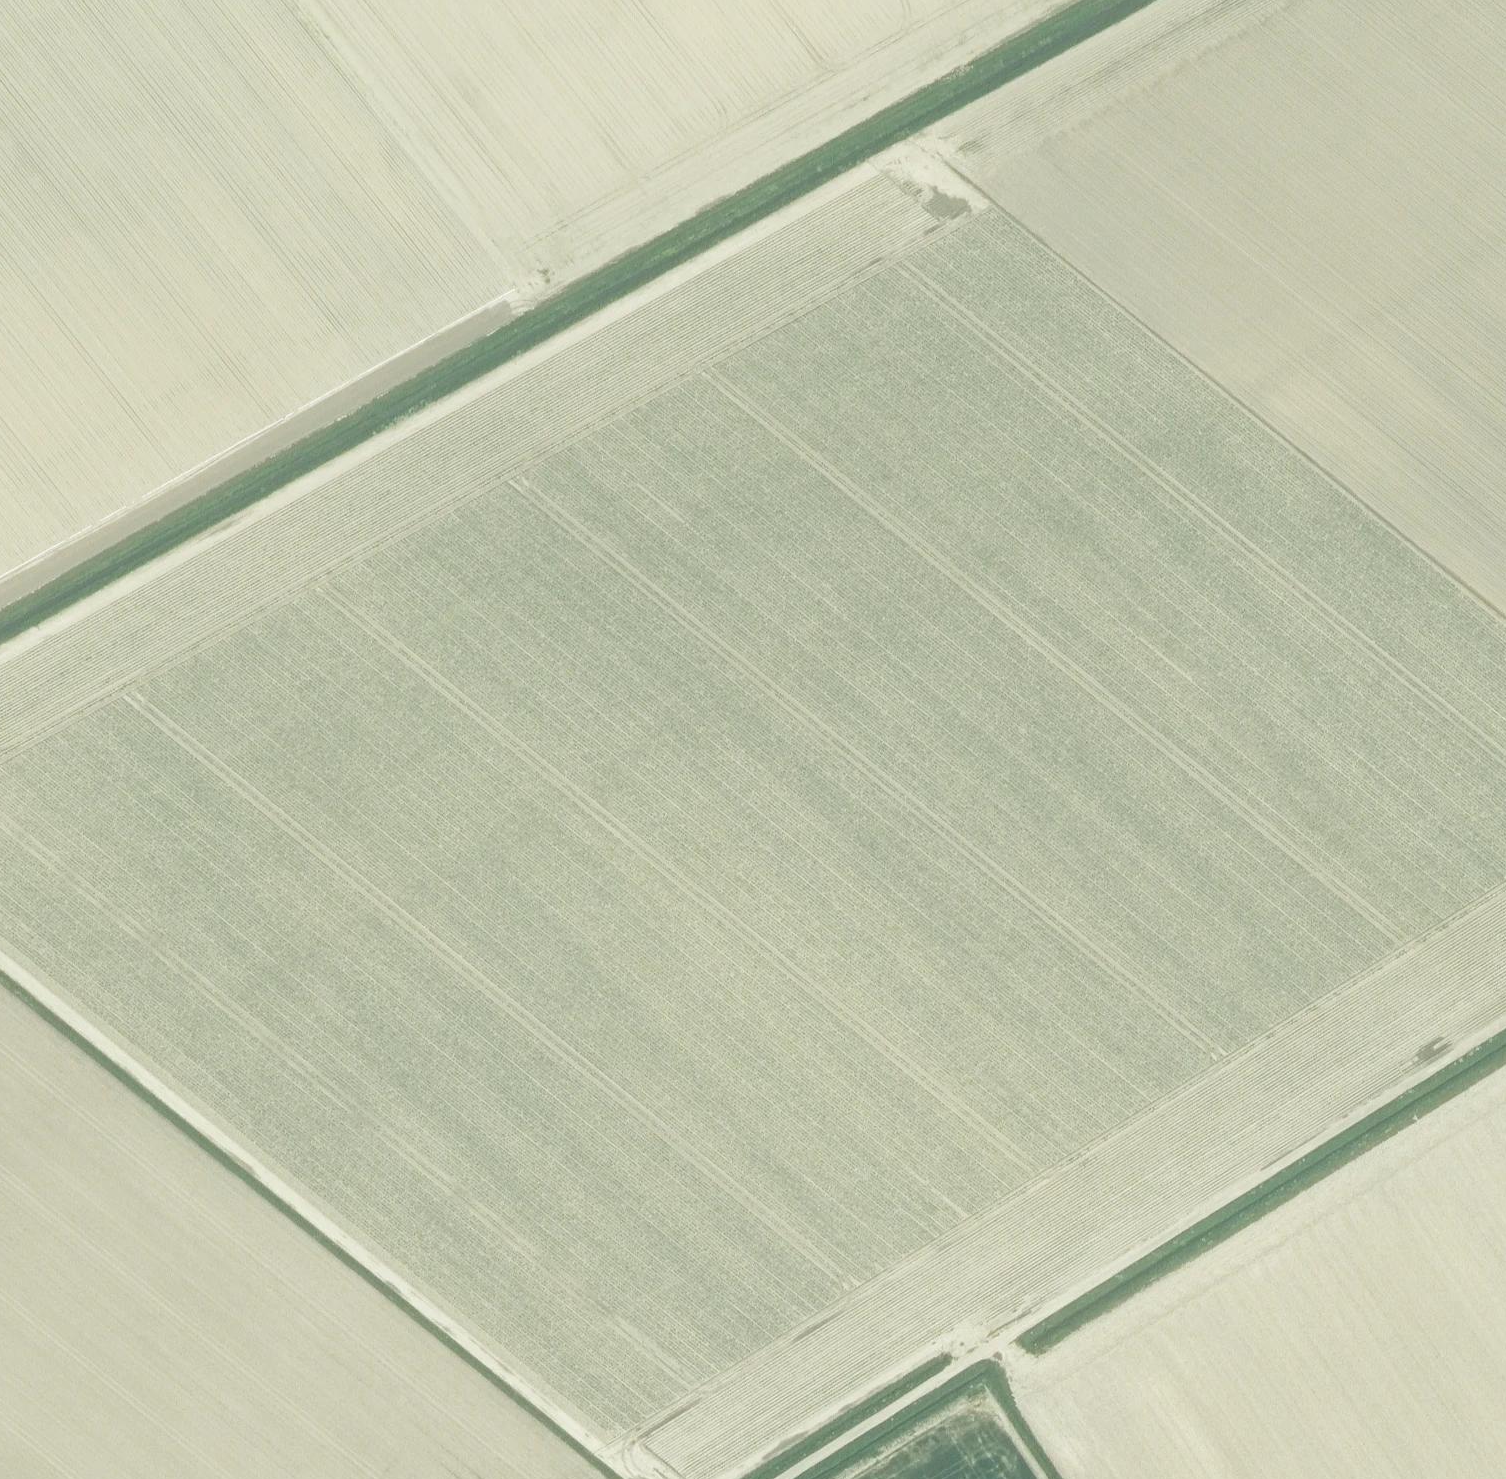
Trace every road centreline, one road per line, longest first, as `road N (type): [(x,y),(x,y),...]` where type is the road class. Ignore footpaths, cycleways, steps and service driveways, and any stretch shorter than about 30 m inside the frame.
road 1 (track): [(783,1478),(1505,1022)]

